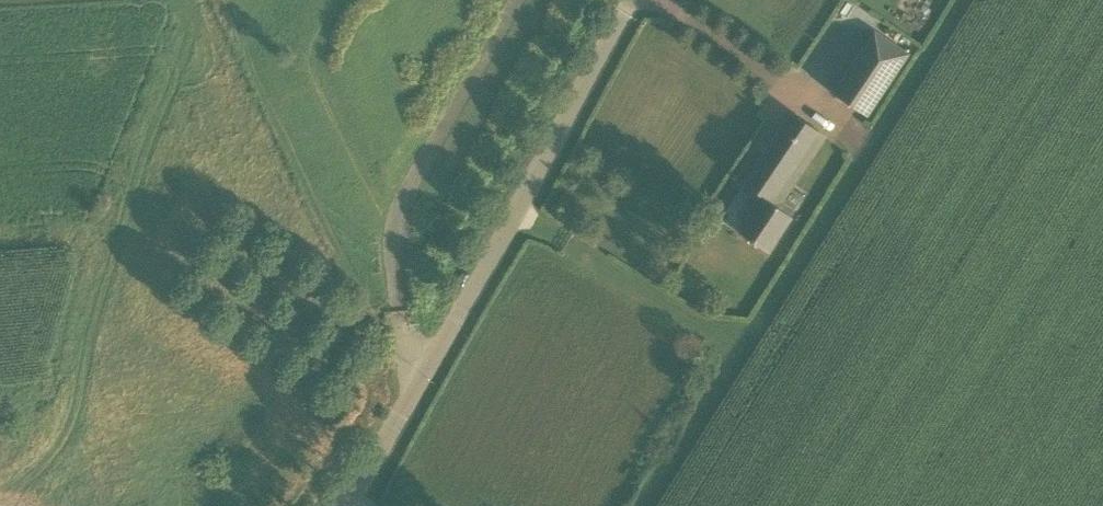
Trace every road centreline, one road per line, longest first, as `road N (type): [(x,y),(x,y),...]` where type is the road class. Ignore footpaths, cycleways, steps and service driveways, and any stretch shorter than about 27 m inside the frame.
road 1 (unclassified): [(339,505),(424,387),(630,0)]

